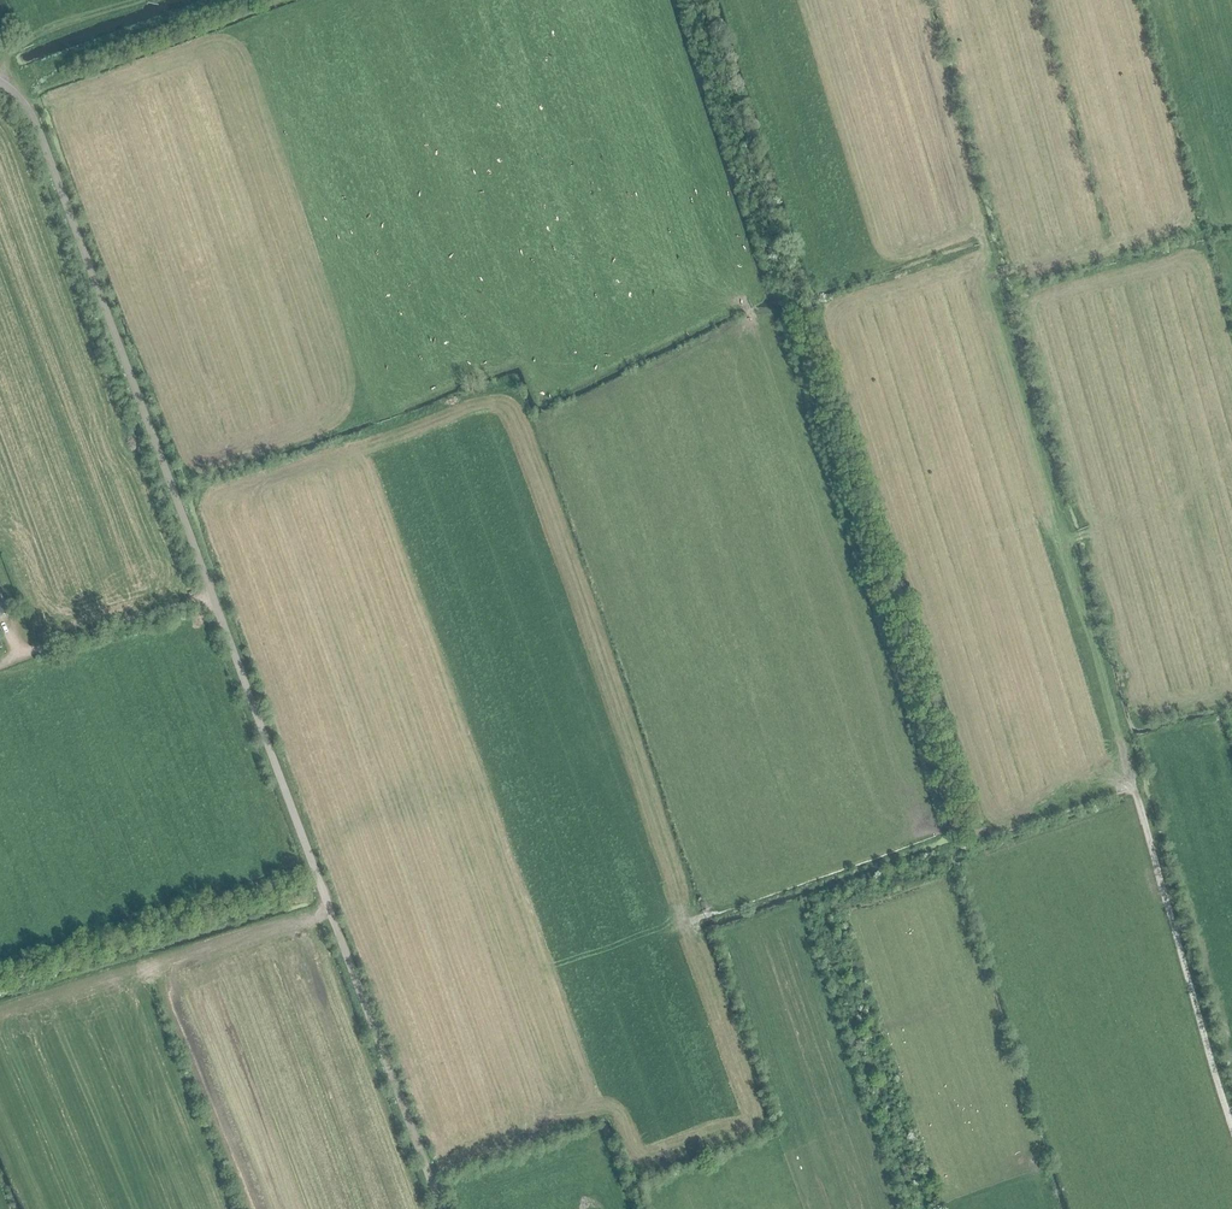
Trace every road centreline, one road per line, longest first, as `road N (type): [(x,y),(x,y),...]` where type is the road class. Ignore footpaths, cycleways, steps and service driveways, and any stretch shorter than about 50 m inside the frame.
road 1 (unclassified): [(441,1208),(44,144),(28,110),(0,85)]
road 2 (track): [(1231,1133),(1133,784)]

